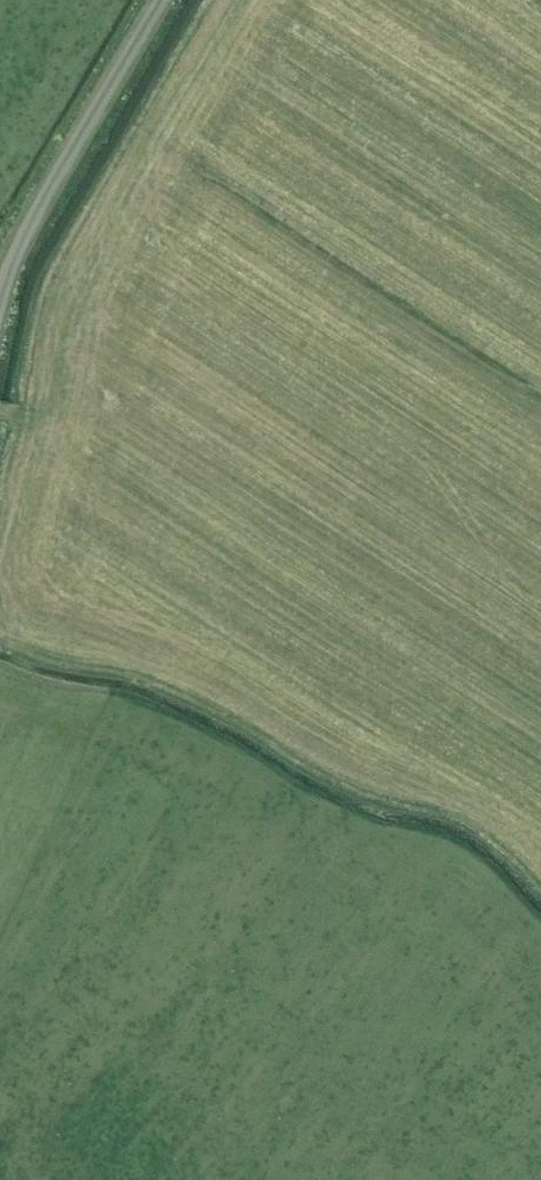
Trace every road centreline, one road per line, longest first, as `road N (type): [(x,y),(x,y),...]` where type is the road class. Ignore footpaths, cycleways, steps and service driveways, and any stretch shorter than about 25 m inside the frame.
road 1 (unclassified): [(0,298),(73,141),(159,0)]

